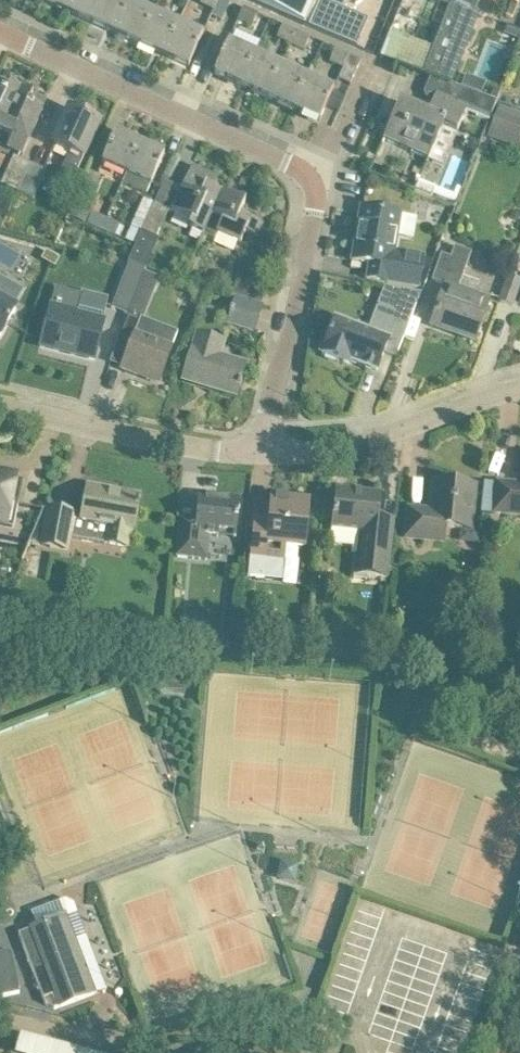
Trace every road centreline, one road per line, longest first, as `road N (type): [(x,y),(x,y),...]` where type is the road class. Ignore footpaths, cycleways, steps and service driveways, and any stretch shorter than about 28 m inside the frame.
road 1 (residential): [(262,449),(315,213),(310,180),(286,161),(0,30)]
road 2 (residential): [(0,402),(174,443),(262,449)]
road 3 (residential): [(262,449),(349,445),(519,388)]

